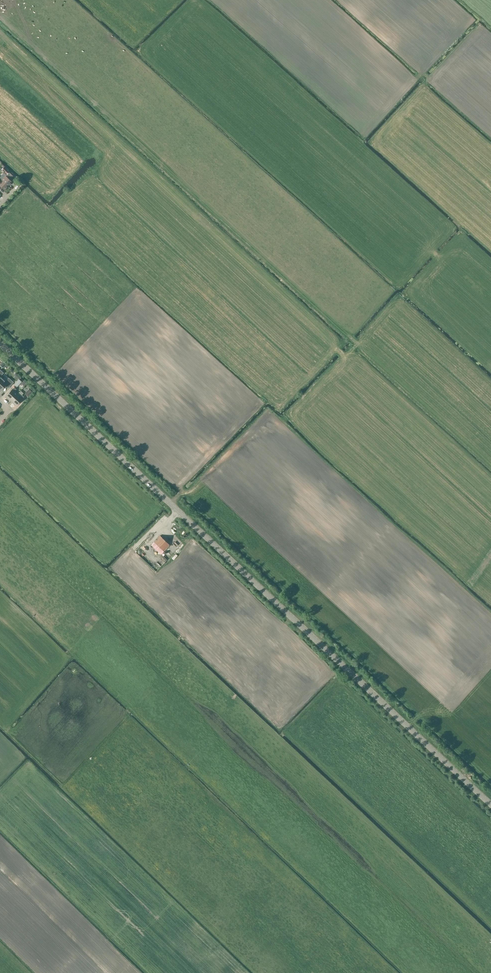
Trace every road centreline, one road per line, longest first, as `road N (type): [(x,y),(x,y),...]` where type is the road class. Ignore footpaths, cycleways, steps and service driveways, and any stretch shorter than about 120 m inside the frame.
road 1 (tertiary): [(490,806),(0,344)]

